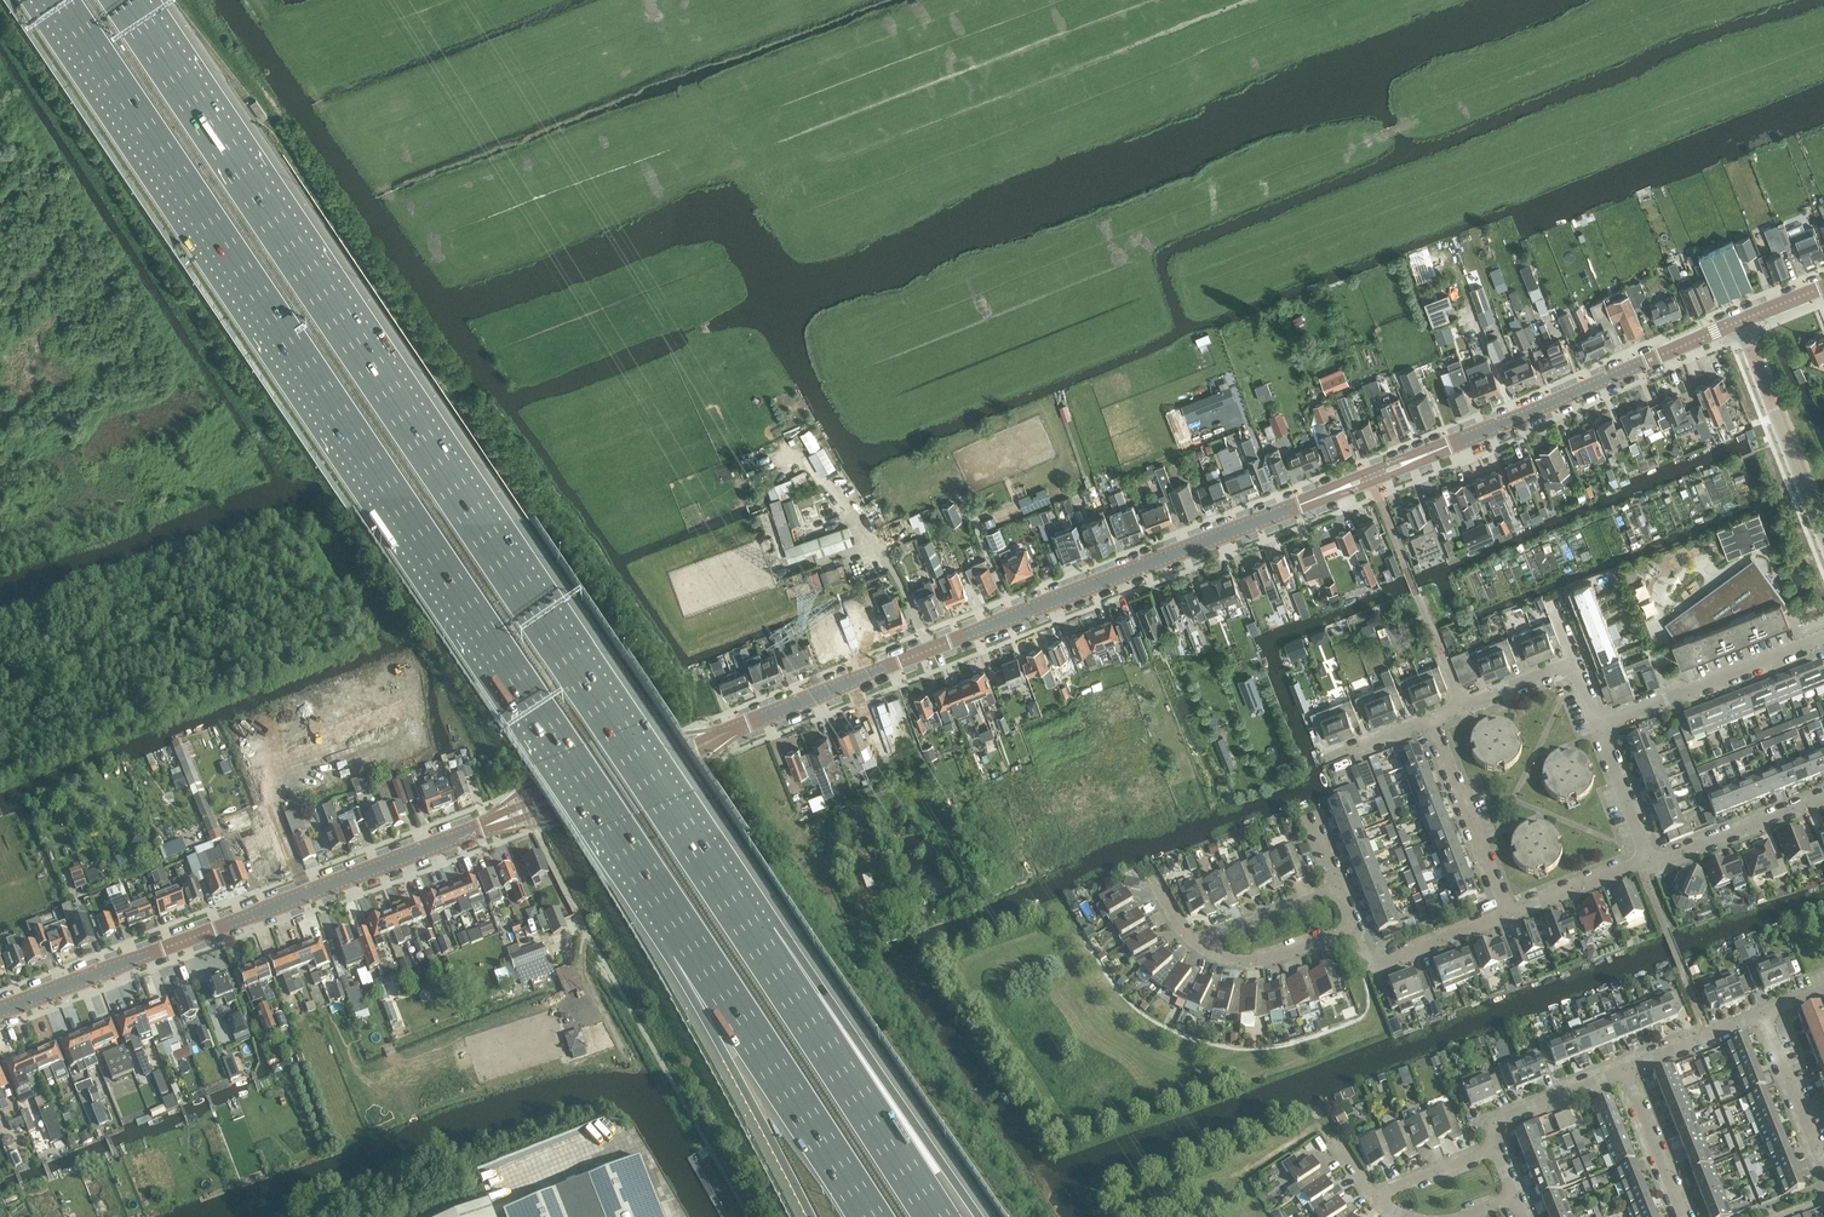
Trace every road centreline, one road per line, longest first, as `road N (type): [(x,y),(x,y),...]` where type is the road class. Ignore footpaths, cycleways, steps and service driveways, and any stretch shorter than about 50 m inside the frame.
road 1 (motorway): [(62,0),(696,942)]
road 2 (motorway): [(758,939),(125,0)]
road 3 (tertiary): [(725,733),(1372,478),(1737,322)]
road 4 (tertiary): [(0,1009),(491,822)]
road 5 (motorway): [(980,1216),(758,939)]
road 6 (motorway): [(937,1216),(758,939)]
road 7 (motorway): [(696,942),(875,1216)]
road 8 (motorway): [(696,942),(729,1060),(812,1216)]
road 9 (tertiary): [(491,822),(529,815),(709,747),(725,733)]
road 10 (tertiary): [(725,733),(491,822)]
road 11 (residential): [(1602,727),(1823,638)]
road 12 (residential): [(1823,539),(1737,322)]
road 13 (residential): [(1508,916),(1433,720)]
road 14 (residential): [(1648,865),(1823,802)]
road 15 (residential): [(1498,1144),(1487,1119),(1627,1066)]
road 16 (residential): [(1365,937),(1373,962),(1389,965),(1508,916)]
road 17 (residential): [(1206,941),(1255,963),(1365,937)]
road 18 (residential): [(1823,1161),(1763,1011)]
road 19 (residential): [(1686,1216),(1627,1066)]
road 20 (residential): [(1433,720),(1578,667)]
road 21 (residential): [(1508,916),(1648,865)]
road 22 (residential): [(1627,1066),(1763,1011)]
road 23 (residential): [(1648,865),(1602,727)]
road 24 (residential): [(1206,941),(1342,894)]
road 25 (residential): [(1372,1194),(1498,1144)]

